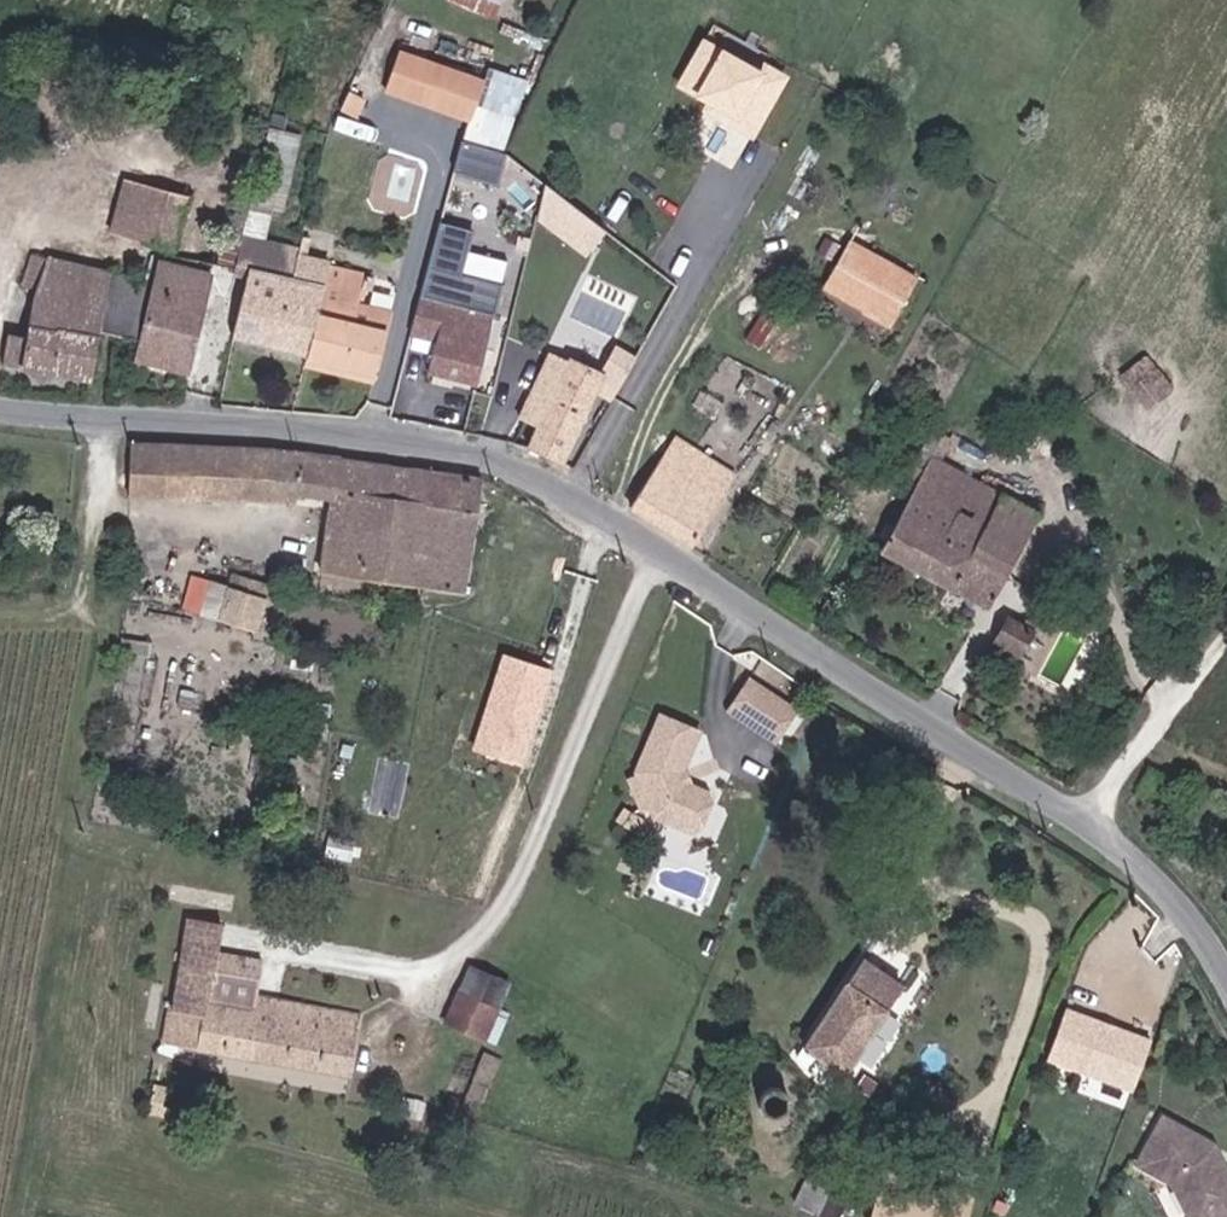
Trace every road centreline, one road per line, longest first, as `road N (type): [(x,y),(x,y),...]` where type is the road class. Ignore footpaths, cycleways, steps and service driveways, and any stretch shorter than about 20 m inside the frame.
road 1 (unclassified): [(0,409),(459,437),(587,503),(1089,824),(1214,953),(1226,978)]
road 2 (track): [(1226,646),(1089,824)]

